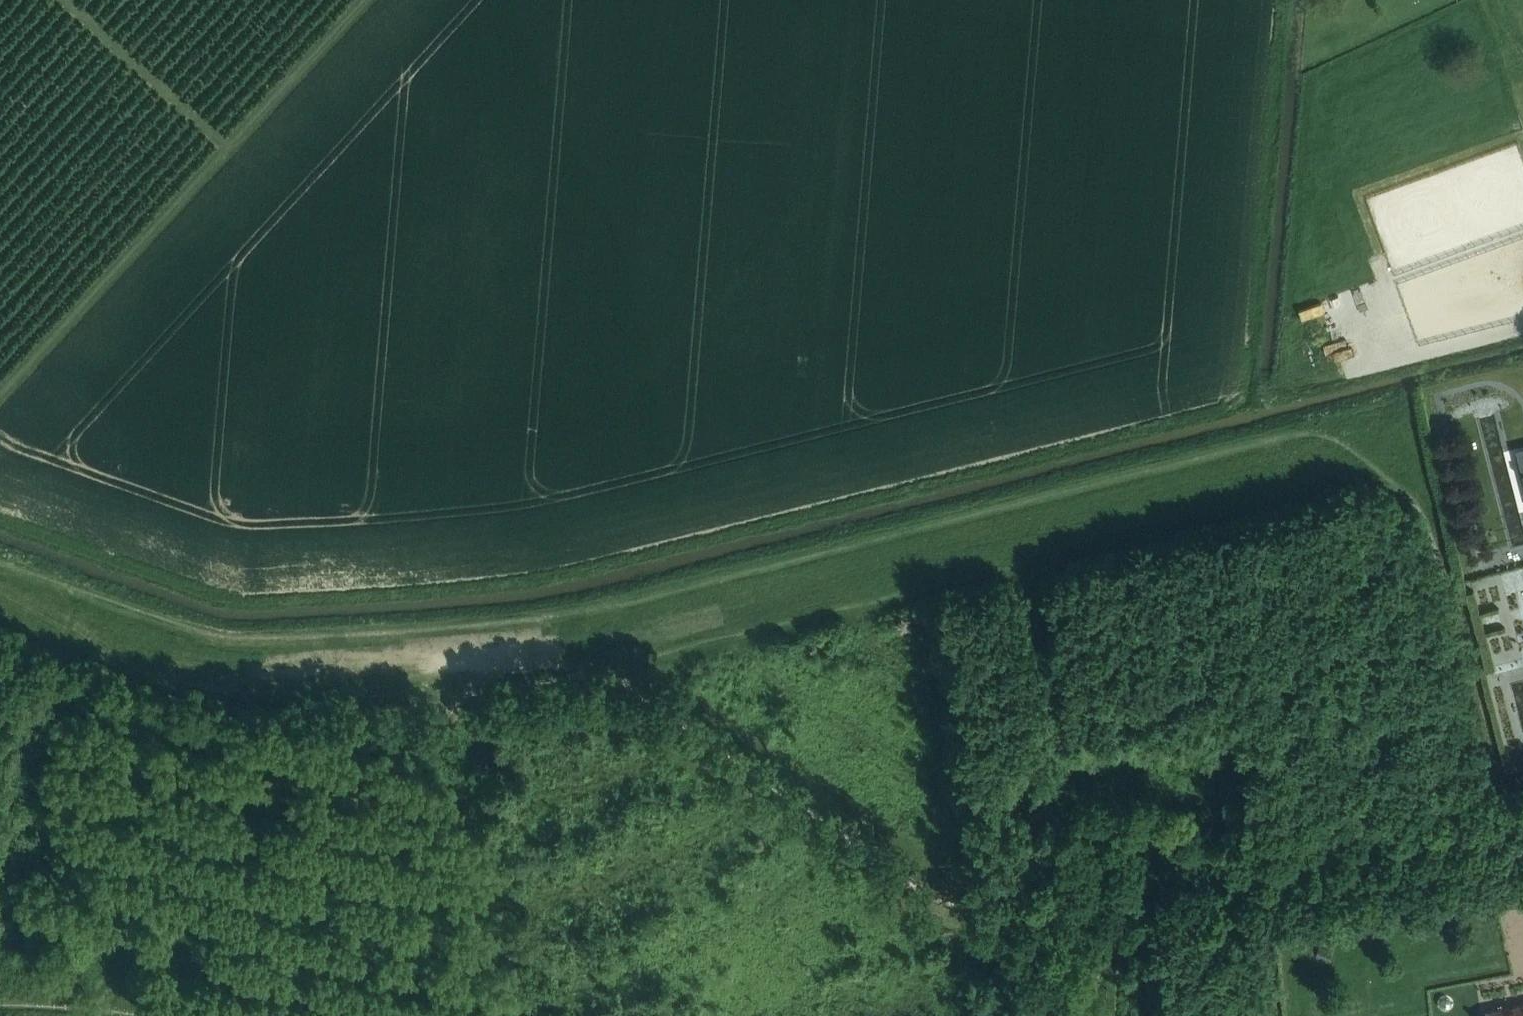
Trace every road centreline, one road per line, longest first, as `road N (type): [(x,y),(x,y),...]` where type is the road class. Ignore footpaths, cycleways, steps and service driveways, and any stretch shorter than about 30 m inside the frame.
road 1 (track): [(1322,847),(1115,886)]
road 2 (track): [(1115,886),(991,904)]

